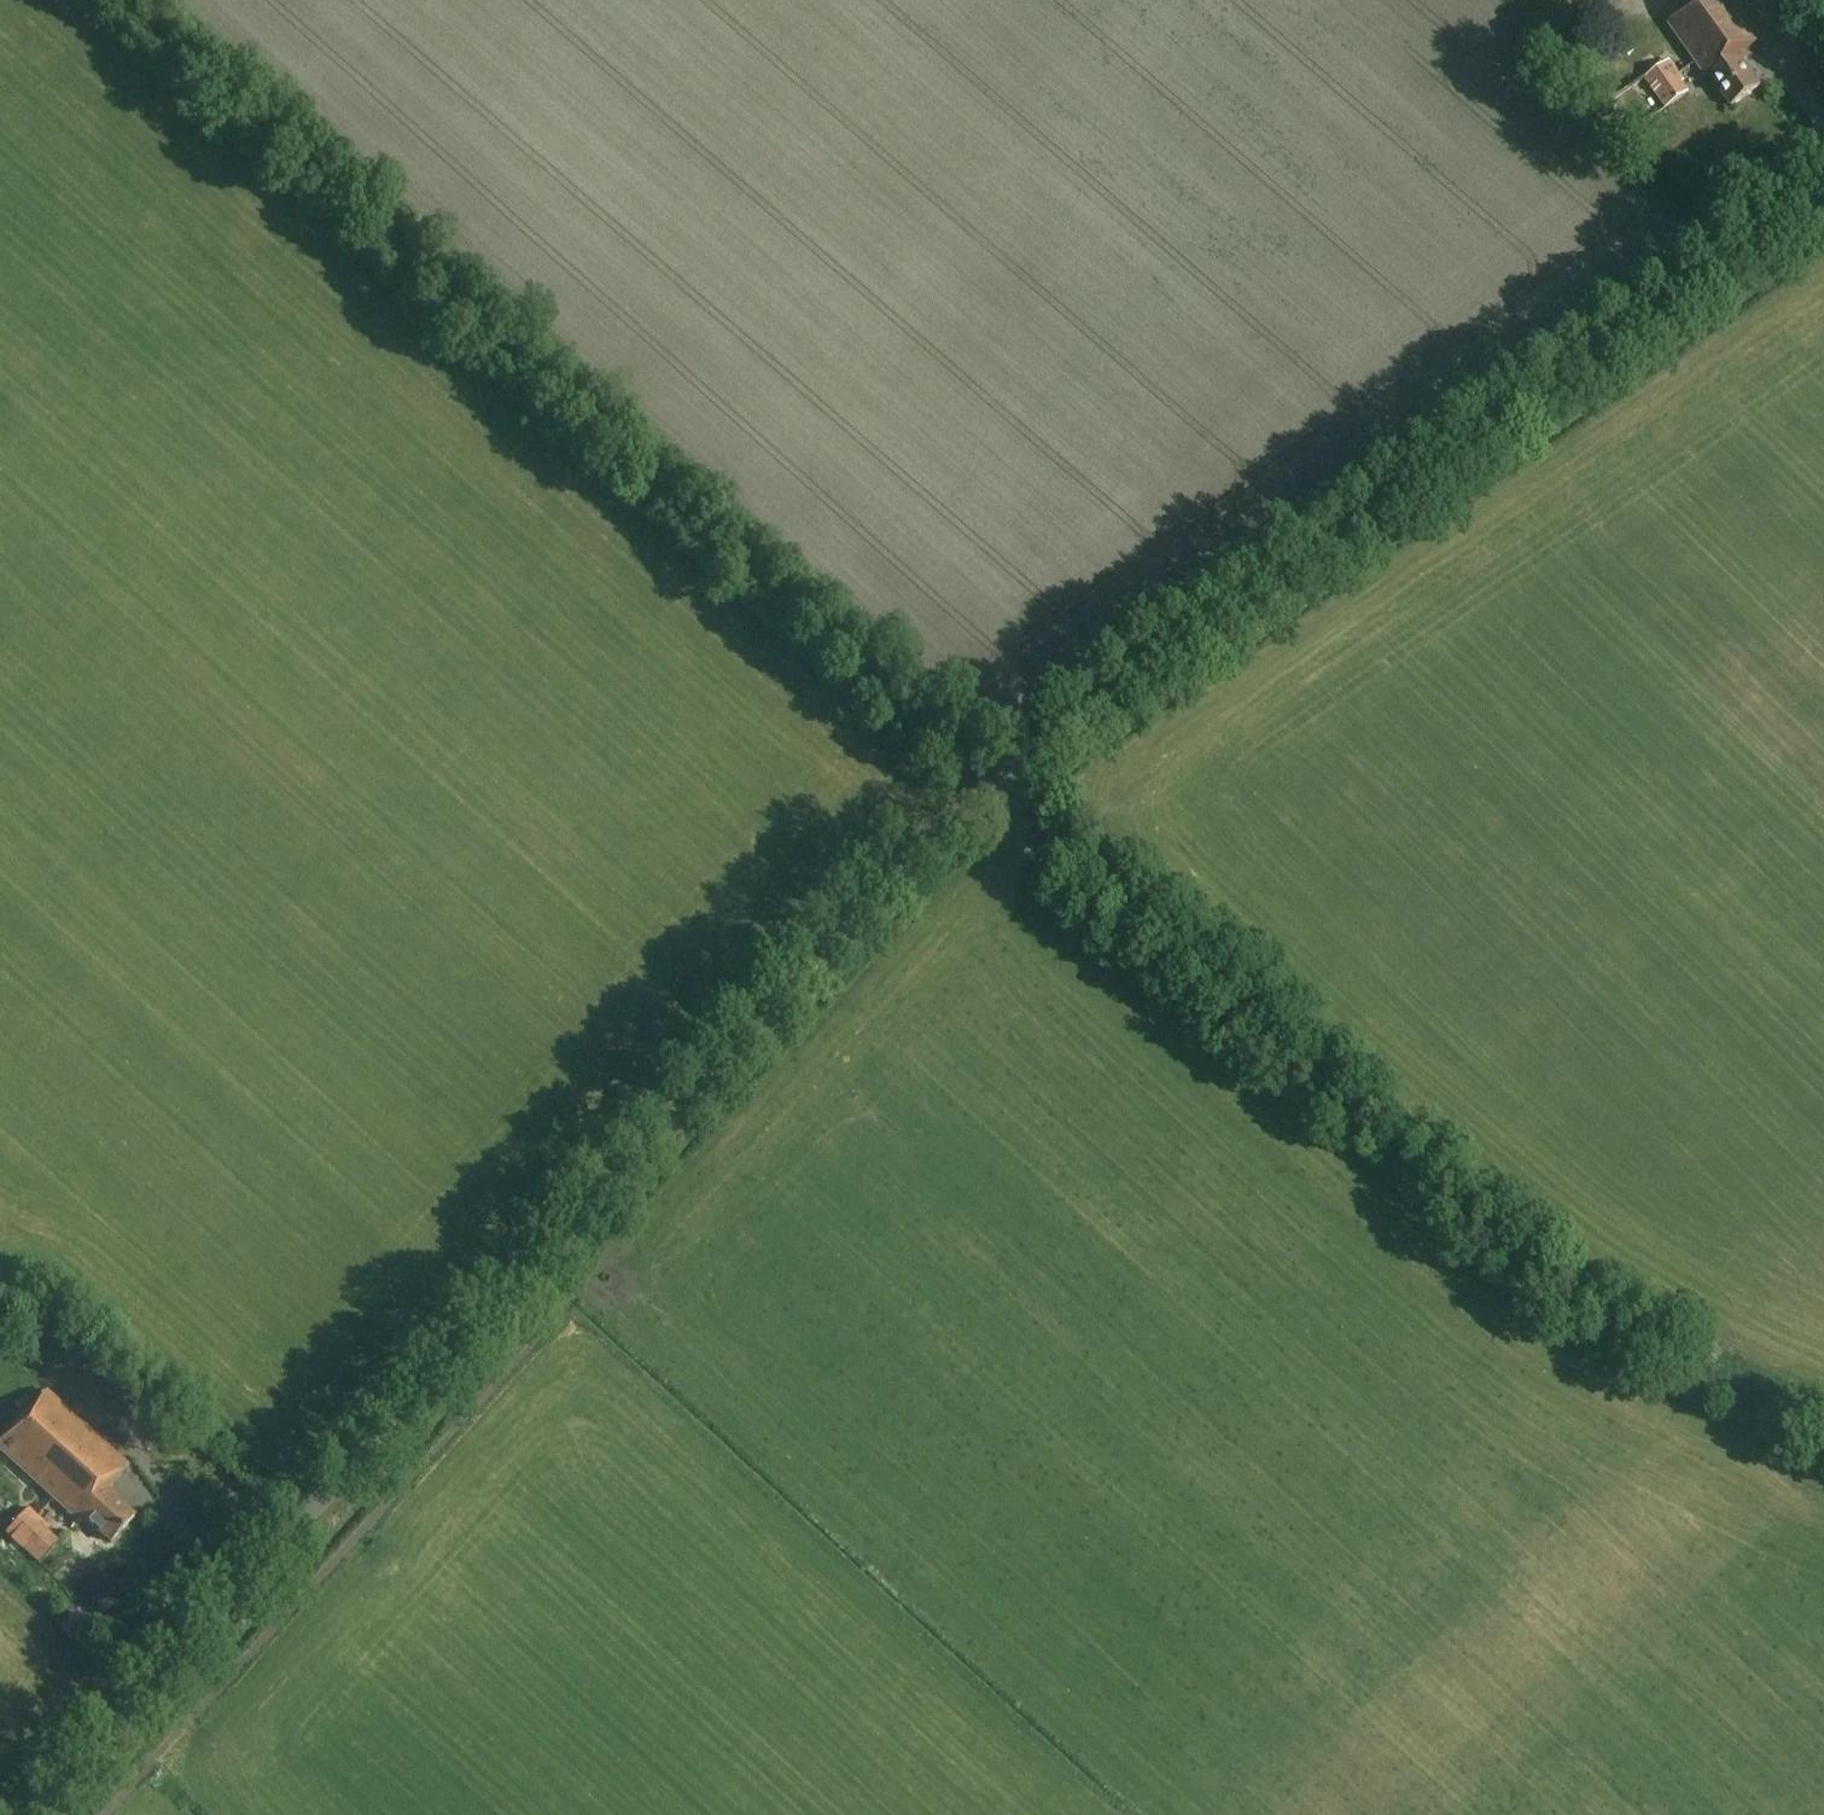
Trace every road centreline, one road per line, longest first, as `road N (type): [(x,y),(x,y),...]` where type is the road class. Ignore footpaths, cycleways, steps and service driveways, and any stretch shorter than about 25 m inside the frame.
road 1 (unclassified): [(33,1814),(876,887),(994,785),(1823,194)]
road 2 (track): [(116,0),(994,785)]

